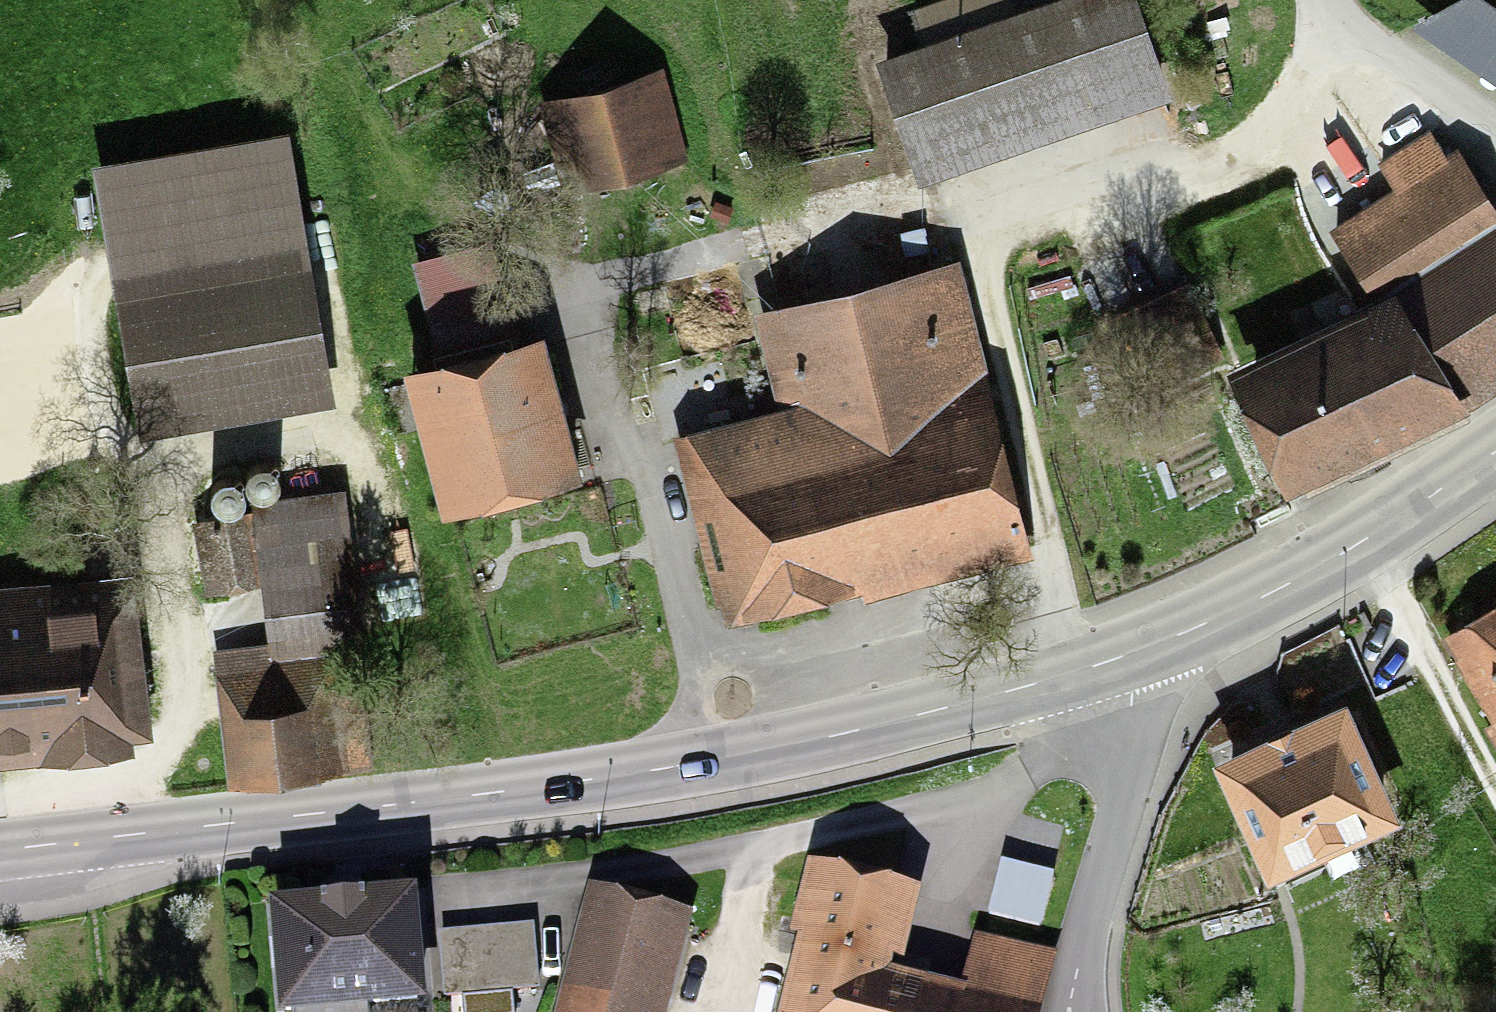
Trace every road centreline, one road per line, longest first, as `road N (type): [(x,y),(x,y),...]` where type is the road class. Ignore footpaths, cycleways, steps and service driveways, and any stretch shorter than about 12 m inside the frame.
road 1 (secondary): [(0,850),(477,795),(778,749),(1119,658)]
road 2 (secondary): [(1119,658),(1311,573),(1495,452)]
road 3 (residential): [(1119,658),(1131,712),(1126,792),(1072,1011)]

